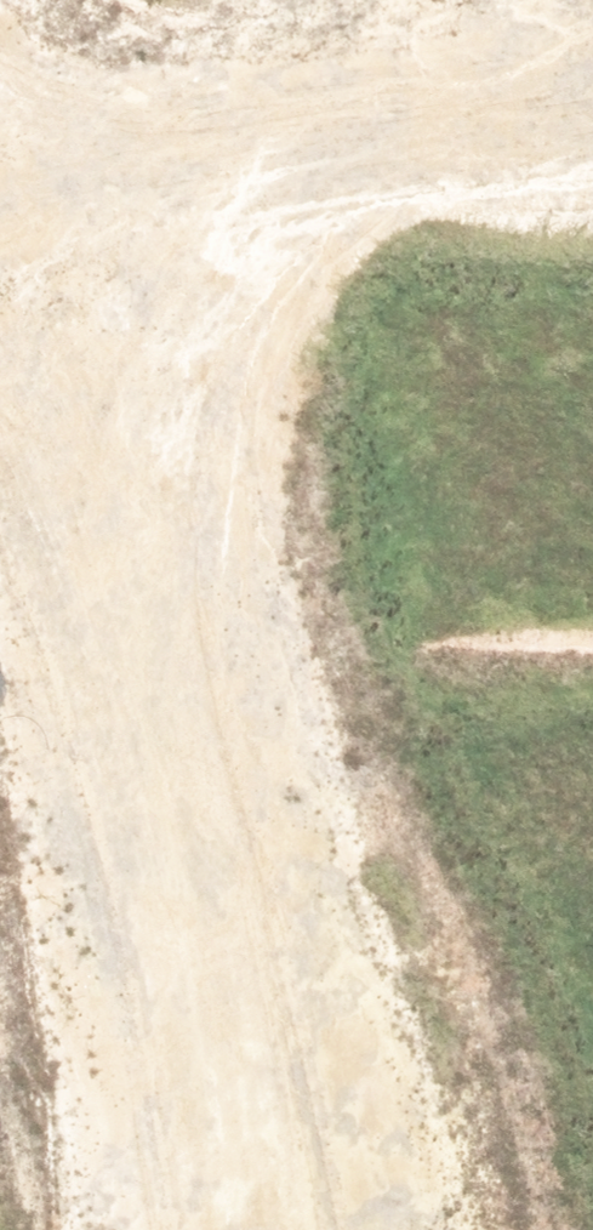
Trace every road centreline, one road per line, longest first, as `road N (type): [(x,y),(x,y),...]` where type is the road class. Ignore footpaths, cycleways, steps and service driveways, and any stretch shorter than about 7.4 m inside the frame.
road 1 (tertiary): [(0,156),(36,218),(116,435),(270,916),(320,1229)]
road 2 (unknown): [(592,83),(392,110),(0,227)]
road 3 (tertiary): [(131,1229),(90,960),(0,645)]

